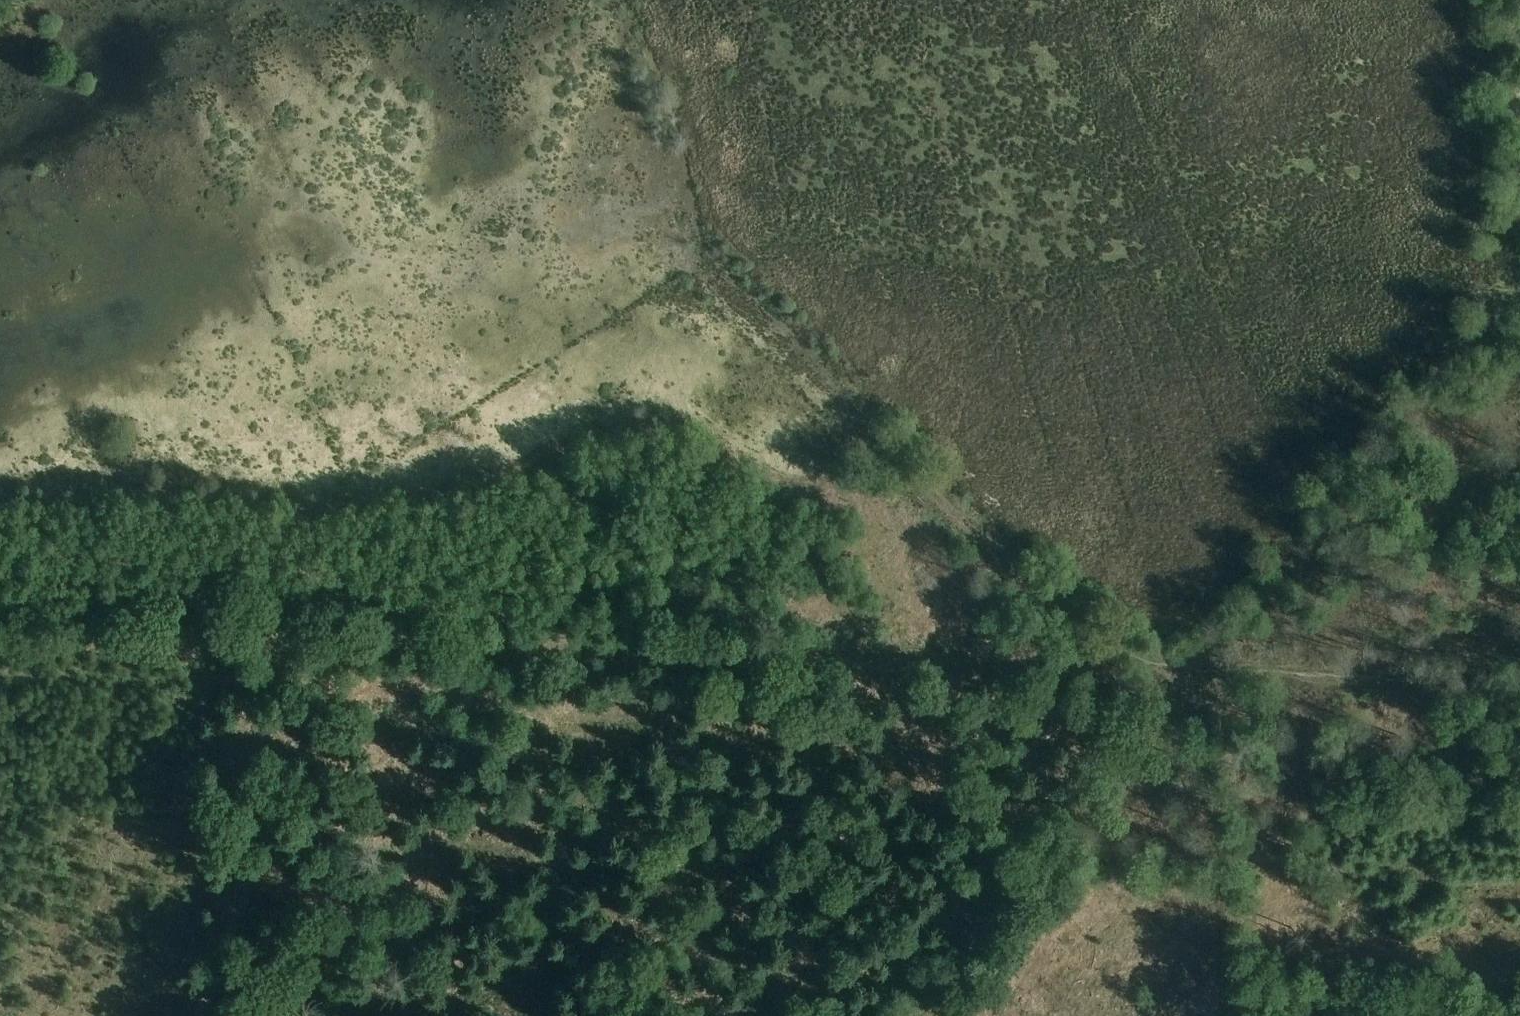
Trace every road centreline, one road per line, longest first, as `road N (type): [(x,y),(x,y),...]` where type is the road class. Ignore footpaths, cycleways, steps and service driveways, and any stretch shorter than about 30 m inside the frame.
road 1 (track): [(0,633),(1116,662),(1519,691)]
road 2 (track): [(1189,667),(1235,1015)]

